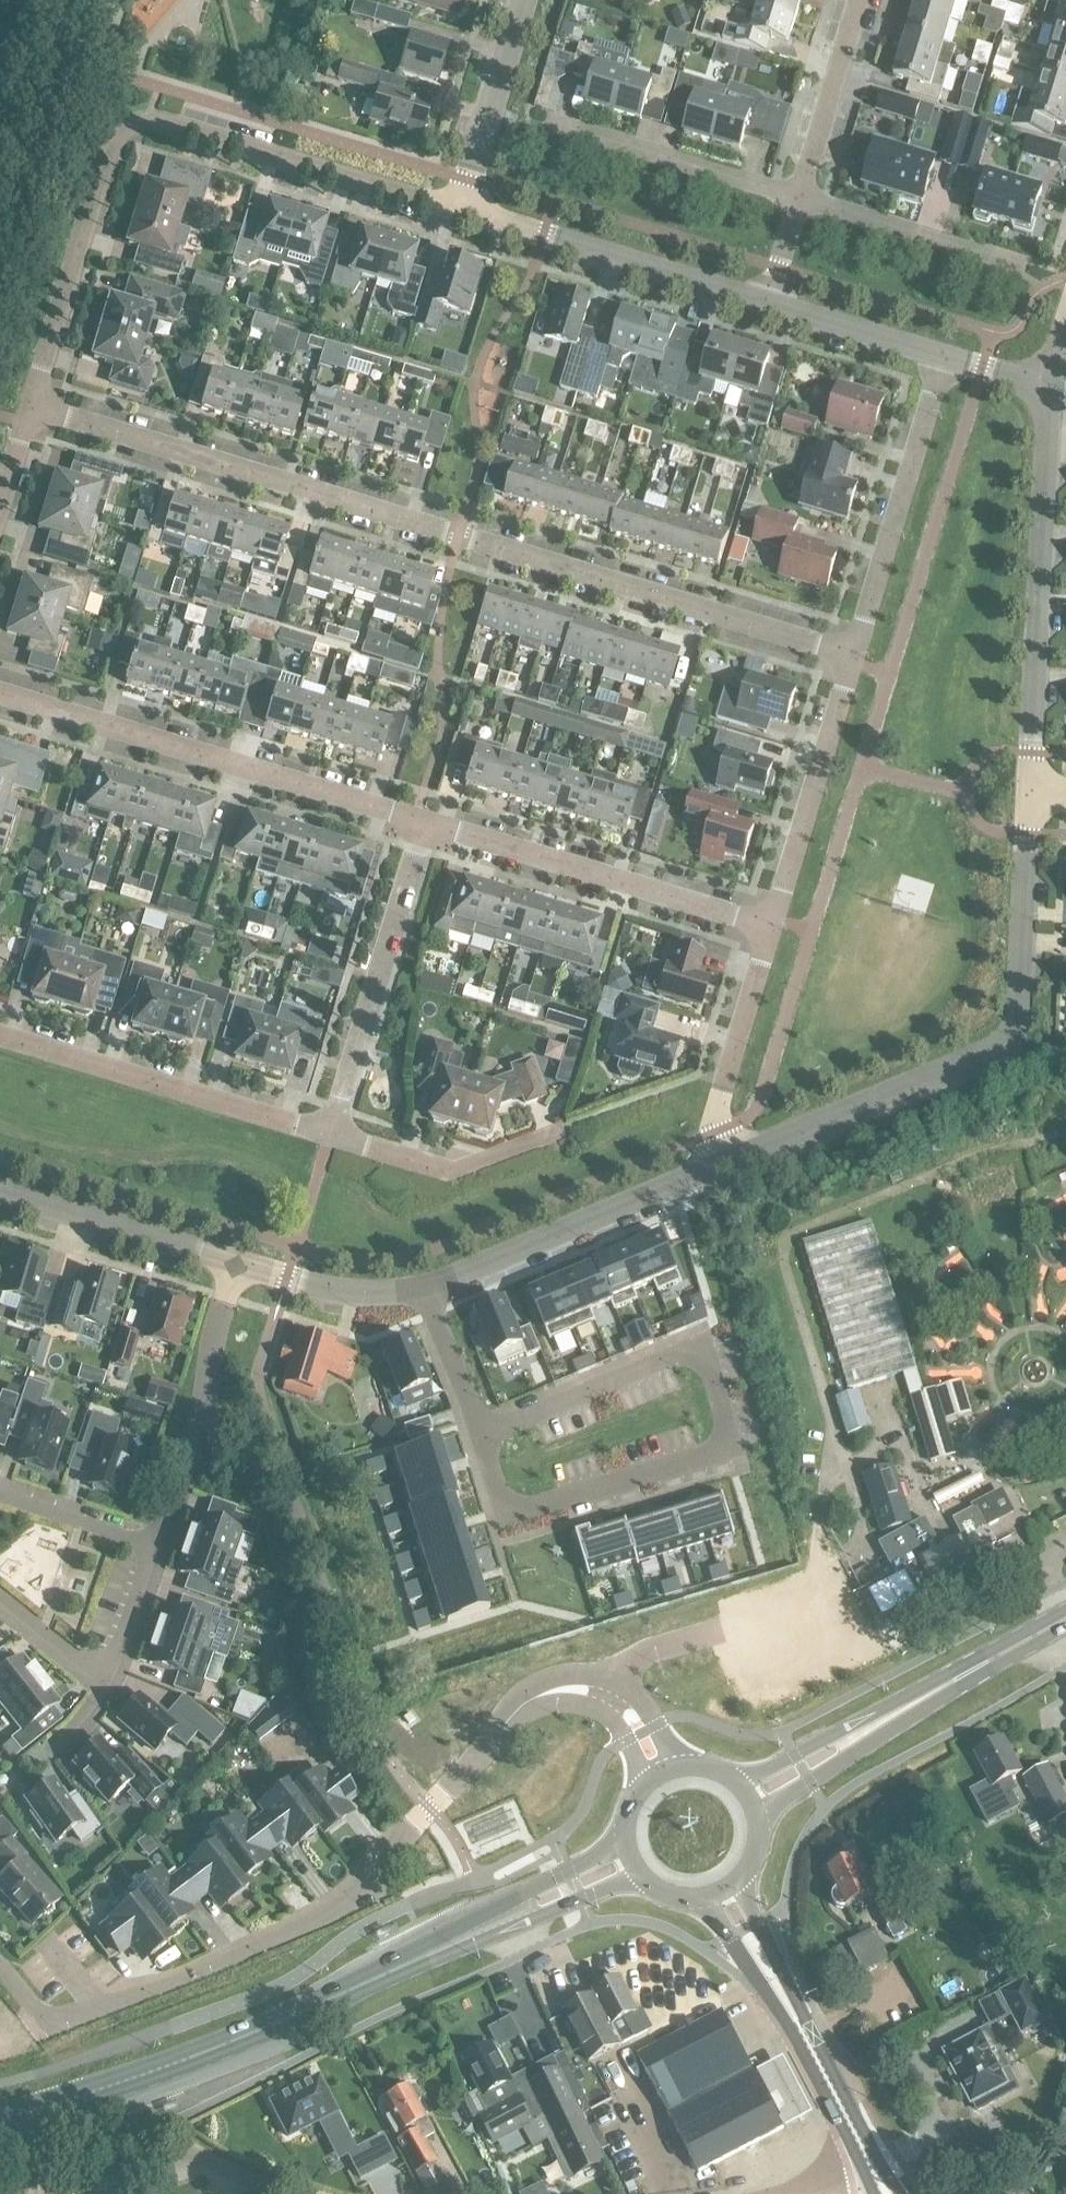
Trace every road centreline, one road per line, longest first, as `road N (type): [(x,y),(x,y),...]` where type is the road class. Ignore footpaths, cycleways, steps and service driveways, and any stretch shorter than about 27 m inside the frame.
road 1 (residential): [(855,658),(31,407)]
road 2 (primary): [(0,2118),(81,2097),(352,1987),(631,1859)]
road 3 (residential): [(31,407),(107,149),(138,123),(165,121),(461,209)]
road 4 (residential): [(49,2026),(236,1955),(357,1898),(514,1711),(543,1693)]
road 5 (residential): [(729,1160),(1012,1036),(1020,1015),(1031,793)]
road 6 (residential): [(425,823),(0,691)]
road 7 (residential): [(481,1437),(508,1516),(733,1447),(705,1344)]
road 8 (residential): [(1031,793),(1049,386)]
road 9 (primary): [(752,1796),(1065,1614)]
road 10 (residential): [(772,926),(425,823)]
road 11 (residential): [(331,1136),(0,1037)]
road 12 (residential): [(331,1136),(425,823)]
road 13 (residential): [(430,1284),(729,1160)]
road 14 (residential): [(767,304),(461,209)]
road 15 (residential): [(855,658),(944,358)]
road 16 (primary): [(869,2157),(726,1892)]
road 17 (residential): [(160,1544),(199,1428),(237,1262)]
road 18 (residential): [(772,926),(855,658)]
road 19 (residential): [(531,120),(800,198)]
road 20 (residential): [(0,1188),(237,1262)]
road 21 (residential): [(331,1136),(456,1168),(568,1129)]
road 22 (residential): [(705,1344),(481,1437)]
road 23 (residential): [(729,1160),(719,1112),(772,926)]
road 24 (residential): [(800,198),(1020,264)]
road 25 (residential): [(461,209),(524,0)]
road 26 (residential): [(800,198),(861,0)]
road 27 (residential): [(237,1262),(350,1292),(430,1284)]
road 28 (residential): [(944,358),(767,304)]
road 29 (residential): [(672,1767),(648,1718),(611,1682),(574,1679),(543,1693)]
road 30 (residential): [(160,1544),(0,1490)]
road 31 (residential): [(430,1284),(481,1437)]
road 32 (residential): [(108,1694),(160,1544)]
road 33 (residential): [(543,1693),(596,1706),(644,1785)]
road 34 (residential): [(108,1694),(0,1602)]

